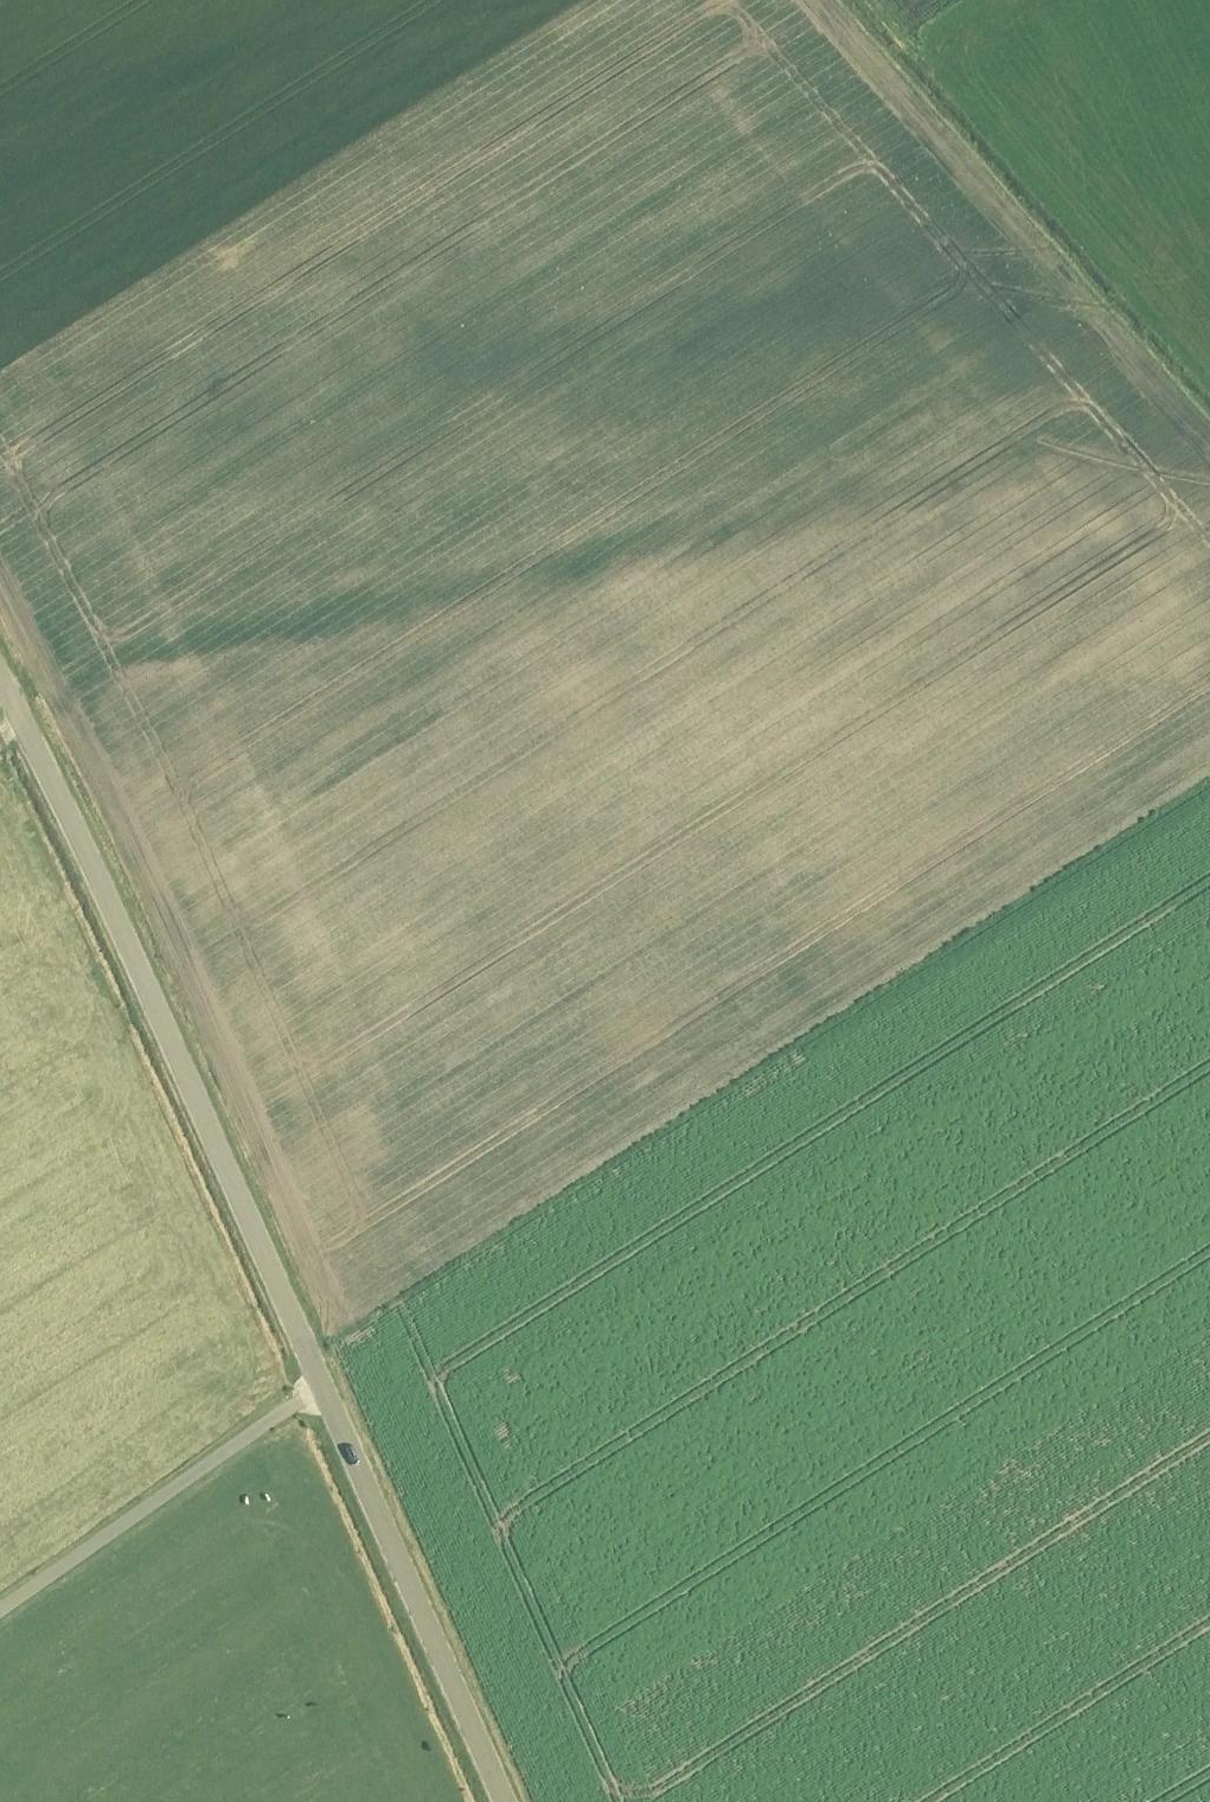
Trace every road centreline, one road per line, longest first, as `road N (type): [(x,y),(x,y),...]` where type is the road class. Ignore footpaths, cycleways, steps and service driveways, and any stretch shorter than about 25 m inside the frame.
road 1 (unclassified): [(508,1801),(0,657)]

